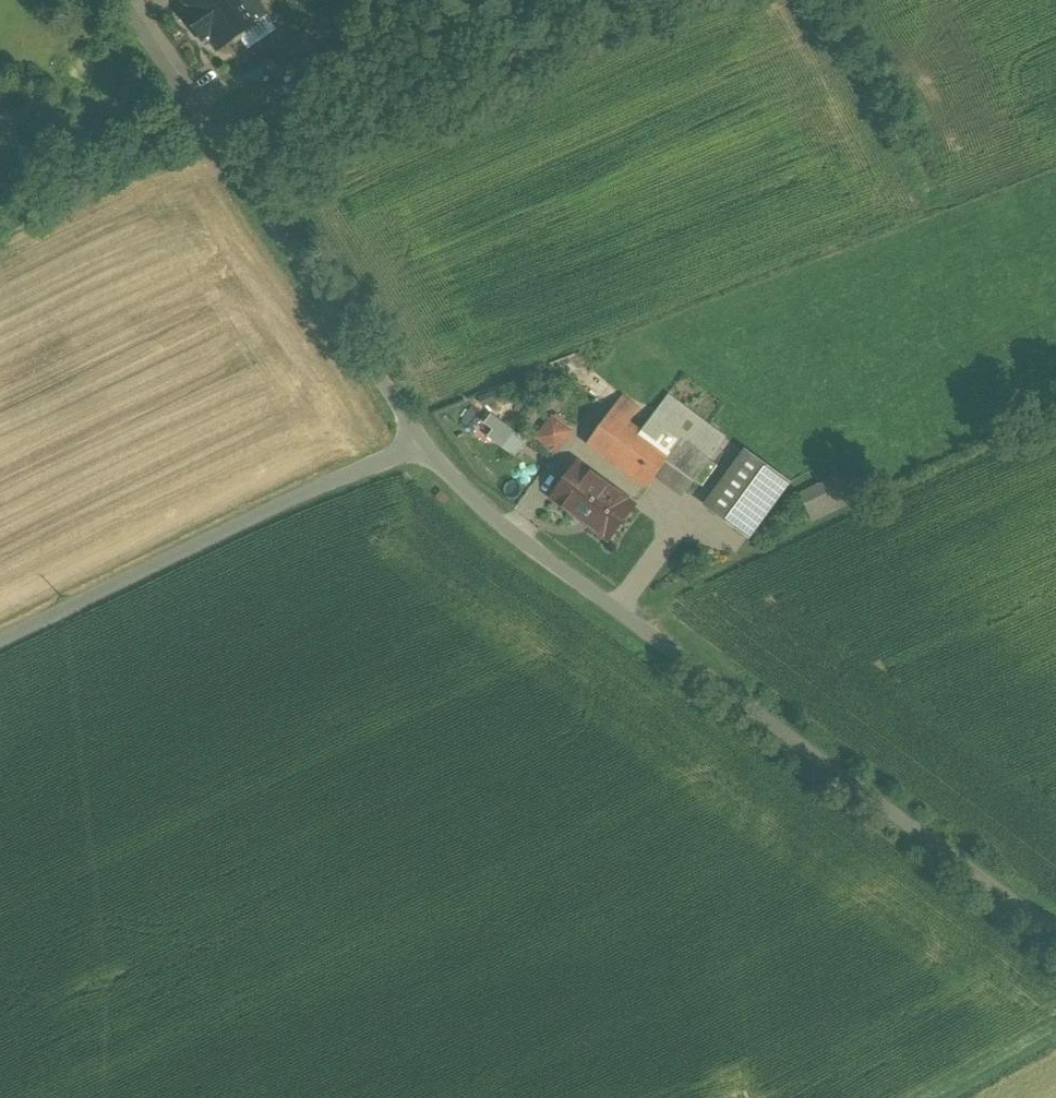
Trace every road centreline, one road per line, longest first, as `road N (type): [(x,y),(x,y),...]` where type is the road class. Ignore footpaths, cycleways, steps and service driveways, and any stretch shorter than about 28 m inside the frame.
road 1 (unclassified): [(423,423),(1055,895)]
road 2 (unclassified): [(127,0),(423,423)]
road 3 (unclassified): [(423,423),(0,633)]

